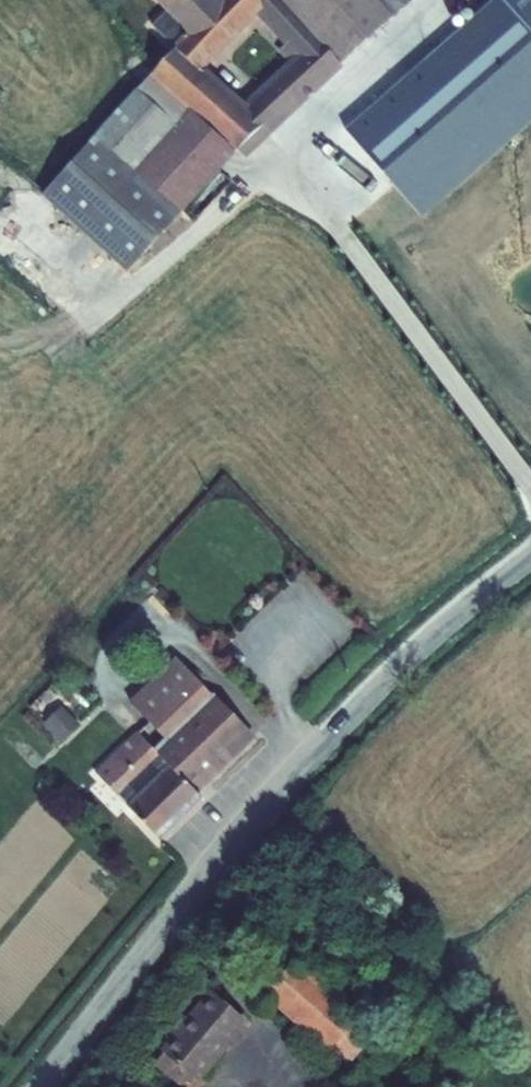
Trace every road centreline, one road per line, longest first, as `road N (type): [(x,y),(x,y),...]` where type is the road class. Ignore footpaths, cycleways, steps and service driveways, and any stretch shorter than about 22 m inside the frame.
road 1 (unclassified): [(530,555),(376,687),(216,863),(40,1086)]

